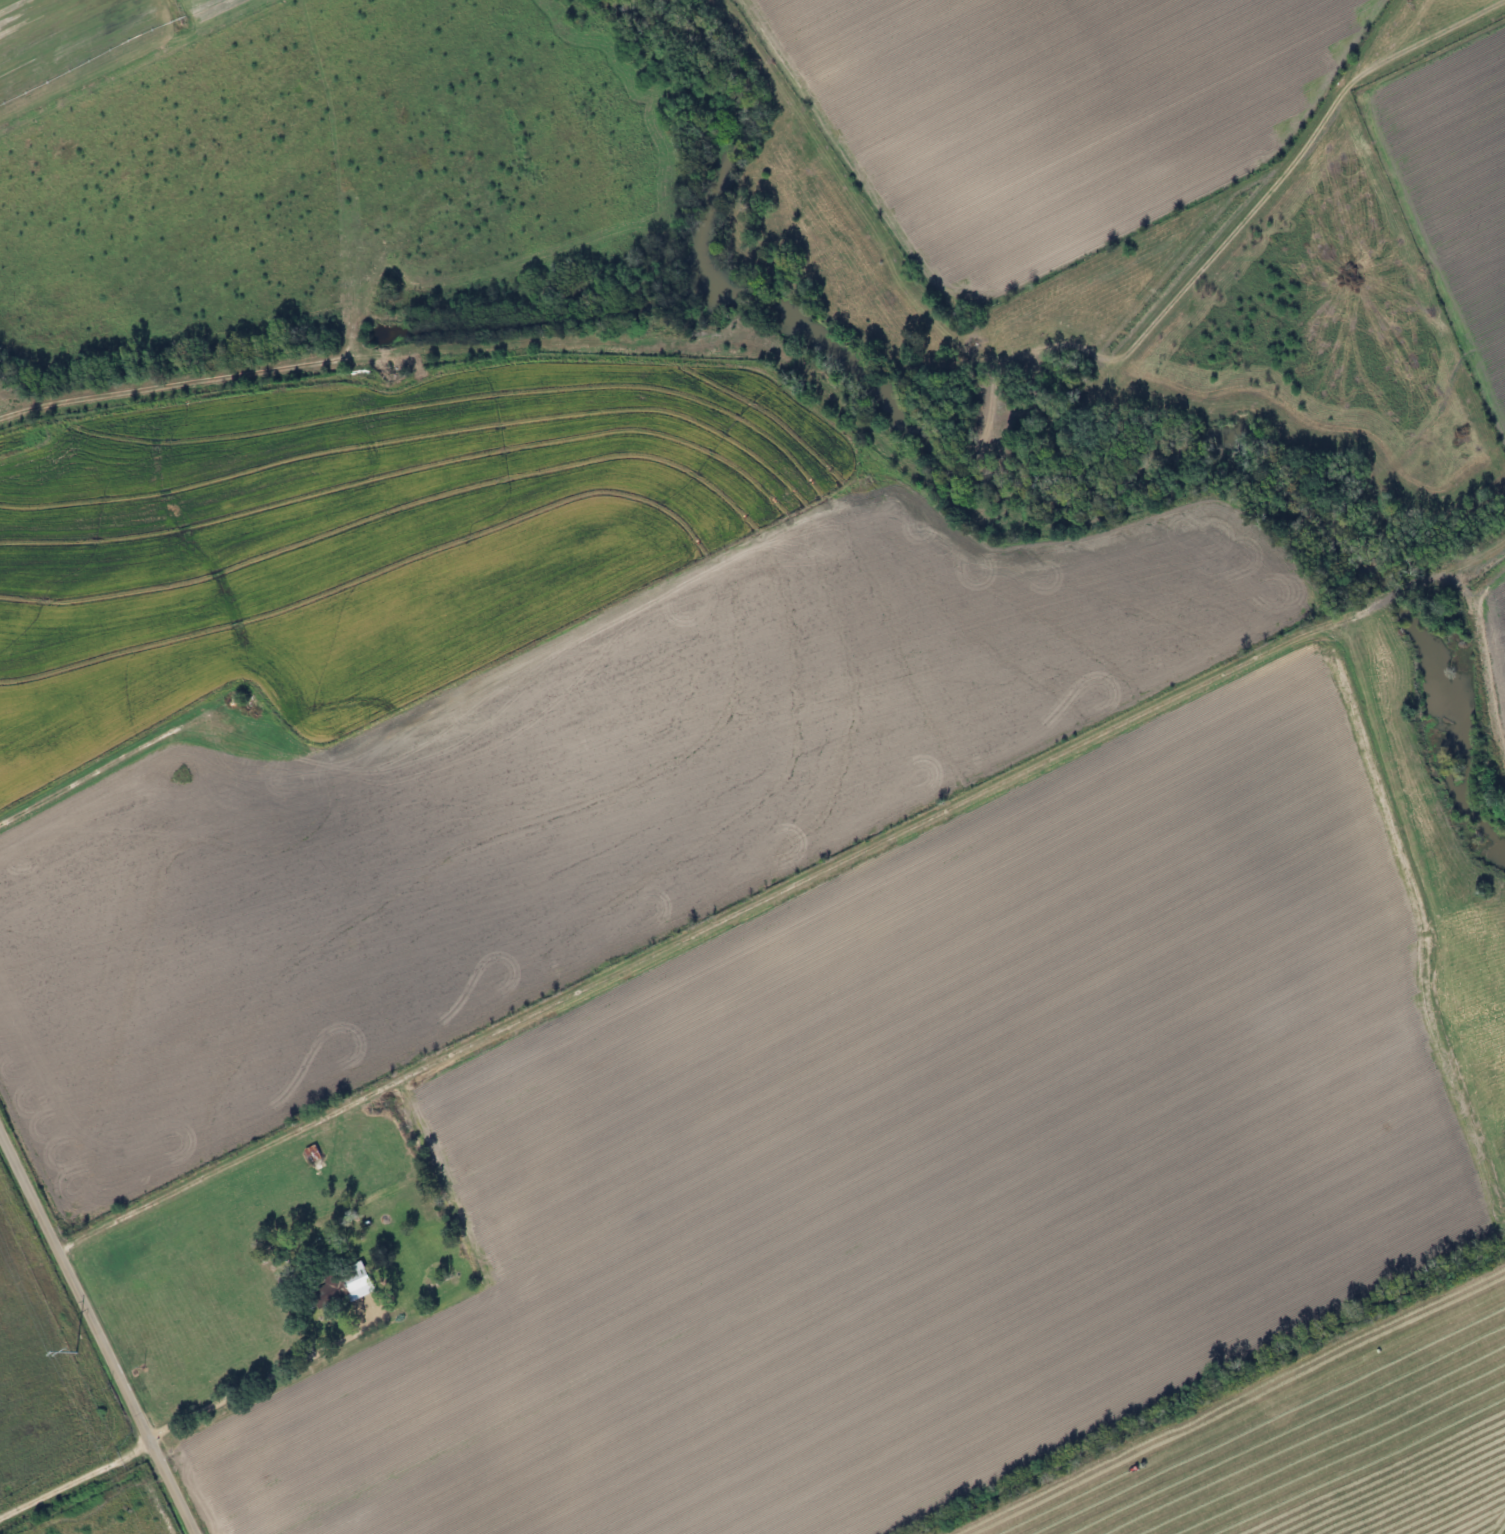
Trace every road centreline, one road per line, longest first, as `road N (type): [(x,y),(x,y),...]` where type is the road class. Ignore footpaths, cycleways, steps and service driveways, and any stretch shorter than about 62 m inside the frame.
road 1 (residential): [(61,1250),(482,1035),(1326,625),(1355,643),(1459,971)]
road 2 (residential): [(197,1533),(0,1127)]
road 3 (residential): [(0,1512),(352,1335),(381,1311)]

